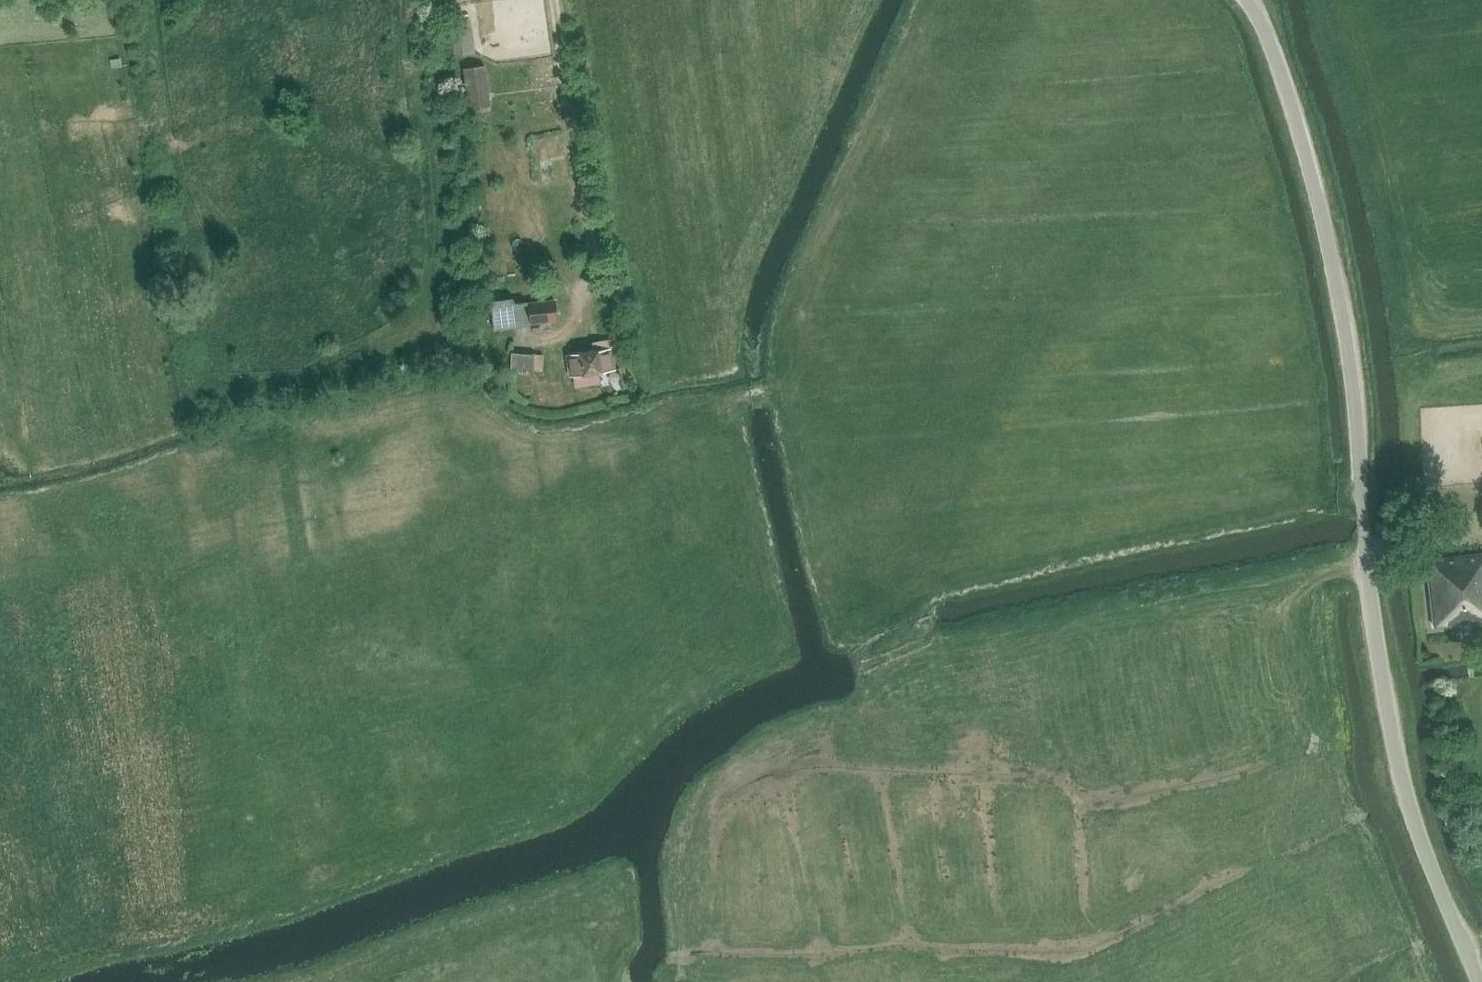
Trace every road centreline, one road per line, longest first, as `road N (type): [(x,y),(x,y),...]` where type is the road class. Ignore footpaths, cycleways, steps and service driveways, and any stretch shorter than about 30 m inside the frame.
road 1 (unclassified): [(1481,981),(1406,786),(1377,642),(1355,392),(1330,249),(1298,124),(1248,0)]
road 2 (track): [(902,659),(1369,563)]
road 3 (track): [(556,0),(592,278)]

